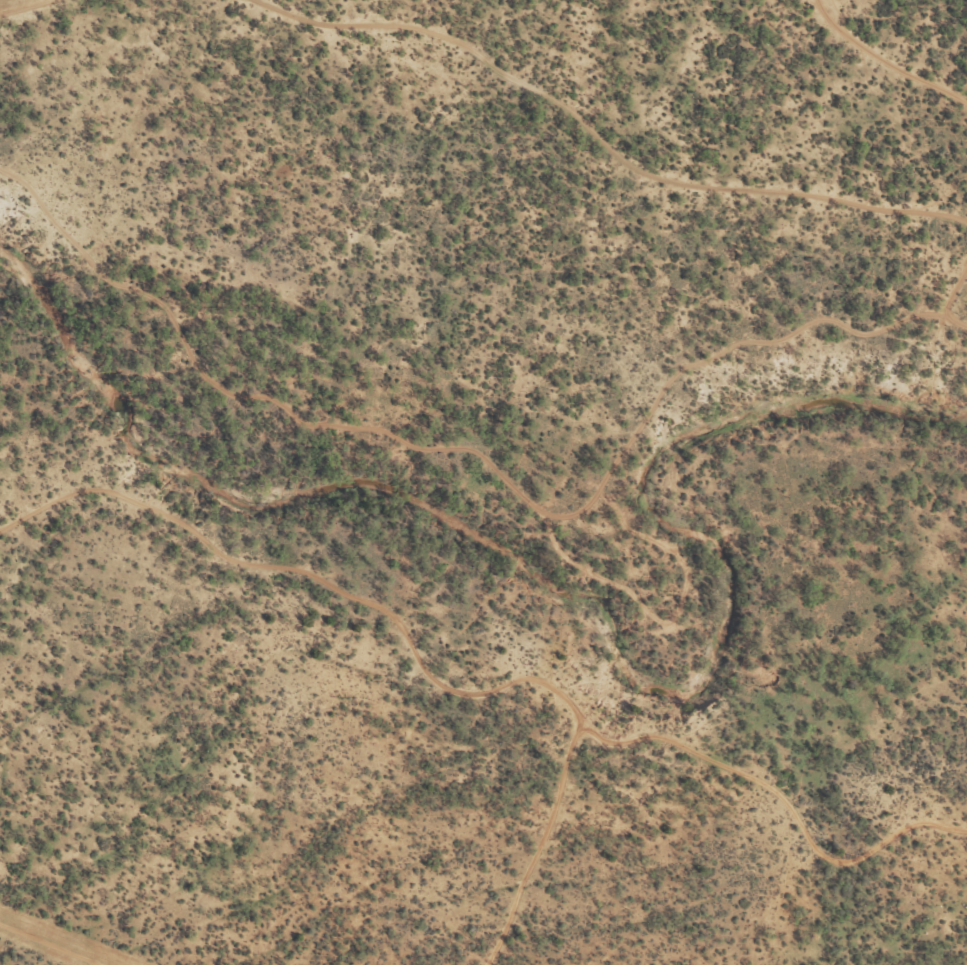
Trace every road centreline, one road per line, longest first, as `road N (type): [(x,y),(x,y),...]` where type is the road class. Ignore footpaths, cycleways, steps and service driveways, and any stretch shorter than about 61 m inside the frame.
road 1 (residential): [(245,0),(270,15),(481,66),(561,106),(601,147),(697,187),(908,212),(966,230)]

